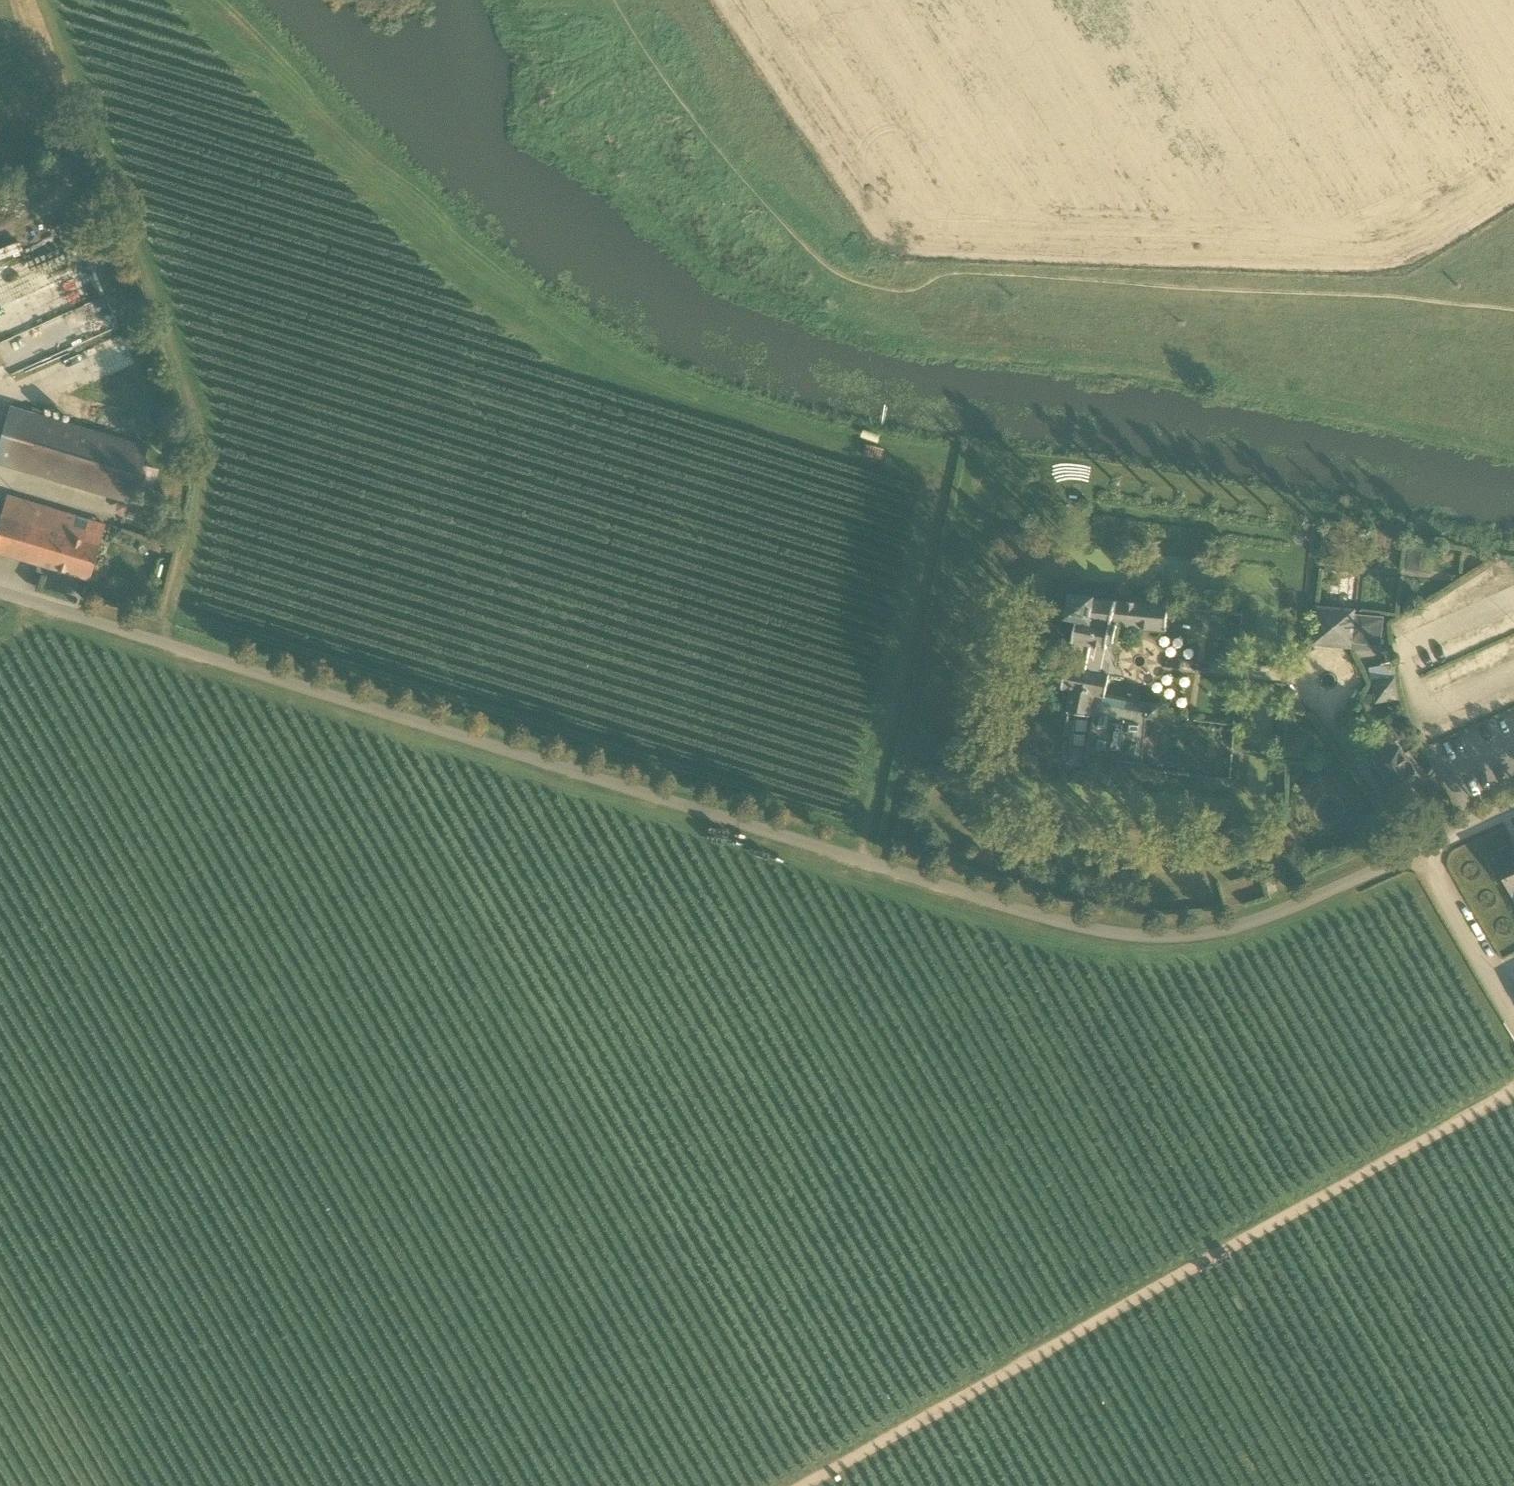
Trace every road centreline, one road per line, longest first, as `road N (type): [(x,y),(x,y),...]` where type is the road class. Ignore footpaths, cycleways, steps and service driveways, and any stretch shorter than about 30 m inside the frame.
road 1 (unclassified): [(0,593),(1077,928),(1147,937),(1267,922),(1513,808)]
road 2 (track): [(807,1485),(1513,1089)]
road 3 (track): [(16,0),(62,123),(111,199),(204,437),(206,472),(160,642)]

